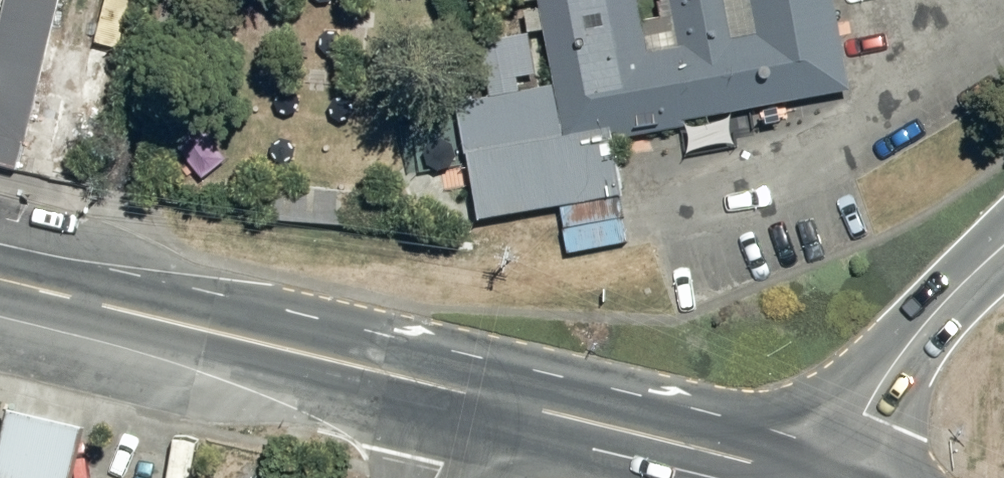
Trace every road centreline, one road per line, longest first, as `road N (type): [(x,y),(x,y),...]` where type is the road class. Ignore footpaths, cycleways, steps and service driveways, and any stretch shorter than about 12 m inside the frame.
road 1 (secondary): [(458,392),(0,281)]
road 2 (secondary): [(810,477),(458,392)]
road 3 (secondary): [(1003,247),(922,329),(865,412),(835,477)]

